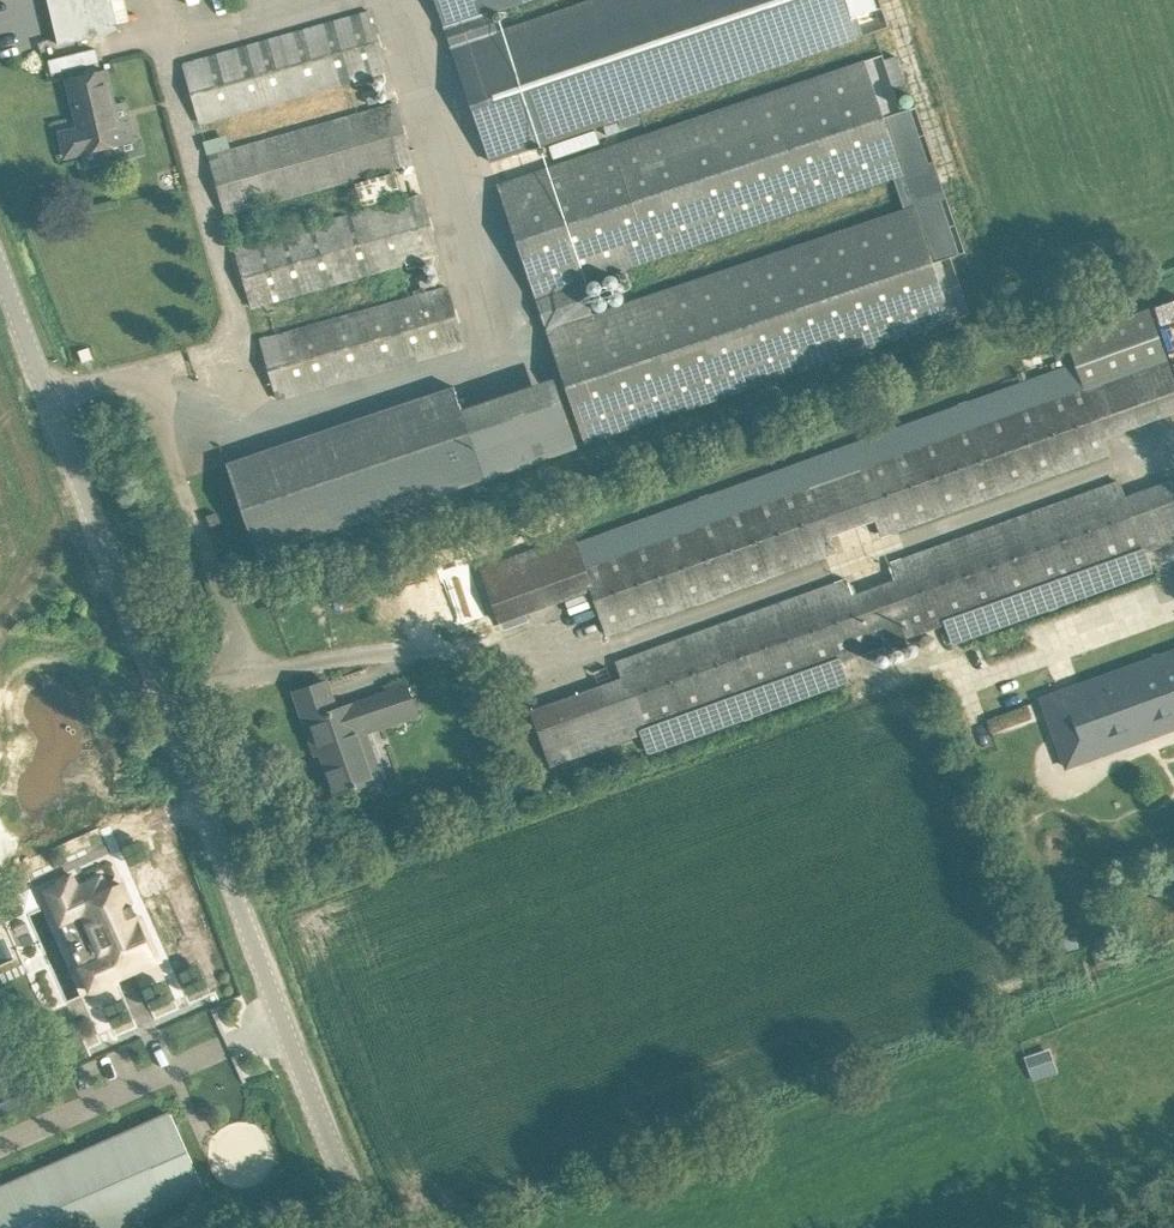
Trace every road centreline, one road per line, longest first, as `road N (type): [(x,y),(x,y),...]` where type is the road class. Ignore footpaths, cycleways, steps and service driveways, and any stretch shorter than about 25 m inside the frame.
road 1 (unclassified): [(368,1227),(0,265)]

